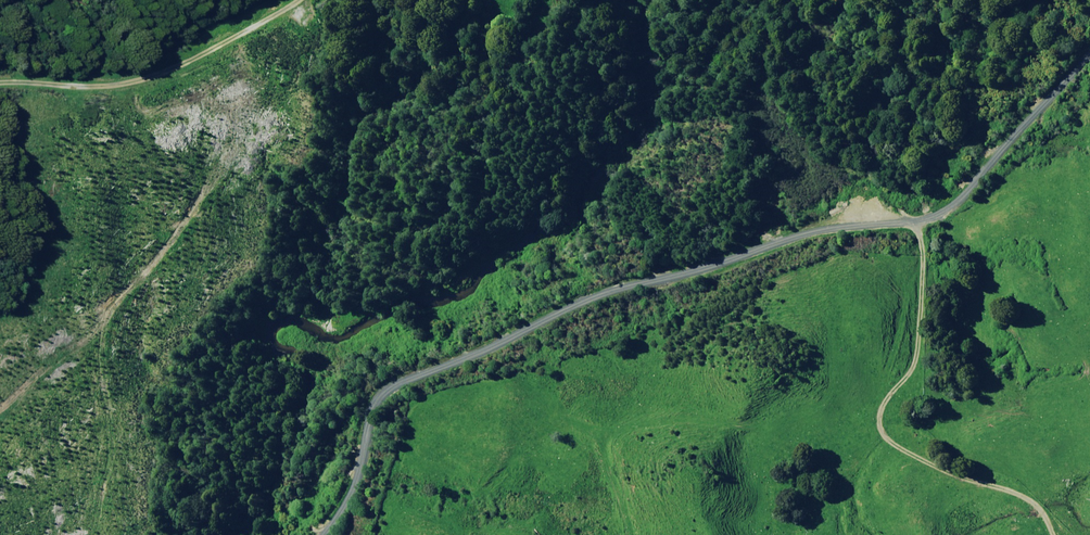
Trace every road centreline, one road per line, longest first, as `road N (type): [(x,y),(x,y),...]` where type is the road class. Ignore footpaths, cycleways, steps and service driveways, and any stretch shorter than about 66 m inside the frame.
road 1 (unclassified): [(292,534),(326,488),(355,392),(388,368),(504,322),(809,230),(925,218),(1089,40)]
road 2 (track): [(925,218),(920,356),(886,398),(882,432),(1045,534)]
road 3 (track): [(300,0),(252,32),(180,61),(0,93)]

